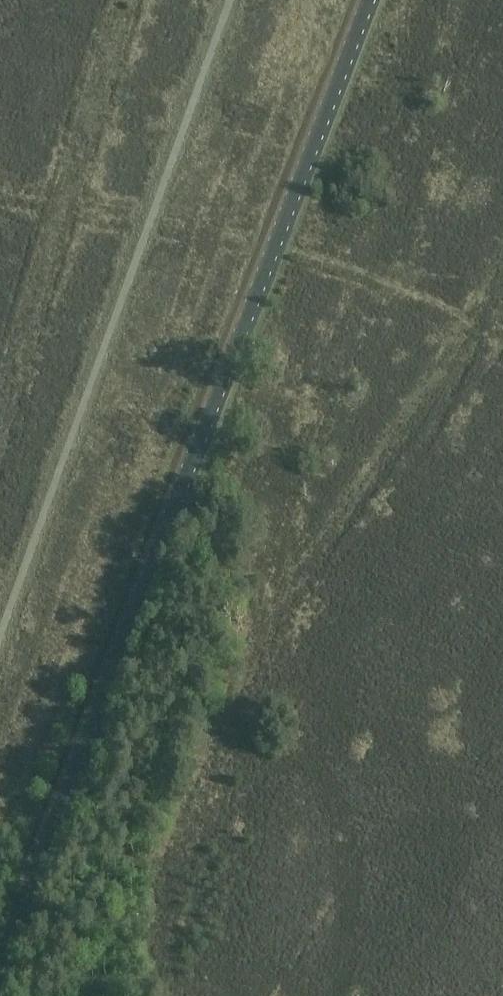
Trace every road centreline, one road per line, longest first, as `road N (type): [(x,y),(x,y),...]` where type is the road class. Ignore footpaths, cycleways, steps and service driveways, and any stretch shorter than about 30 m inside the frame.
road 1 (tertiary): [(0,963),(368,0)]

